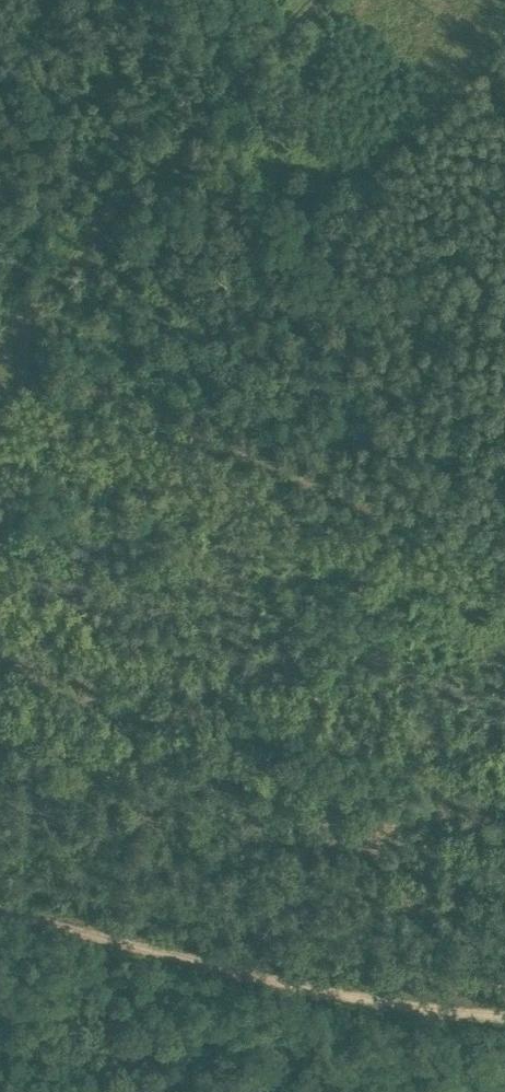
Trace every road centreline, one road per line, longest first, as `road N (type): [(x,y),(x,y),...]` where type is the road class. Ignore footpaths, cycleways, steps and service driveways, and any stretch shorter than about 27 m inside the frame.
road 1 (track): [(0,914),(304,990),(504,1020)]
road 2 (track): [(329,0),(28,327),(14,364)]

